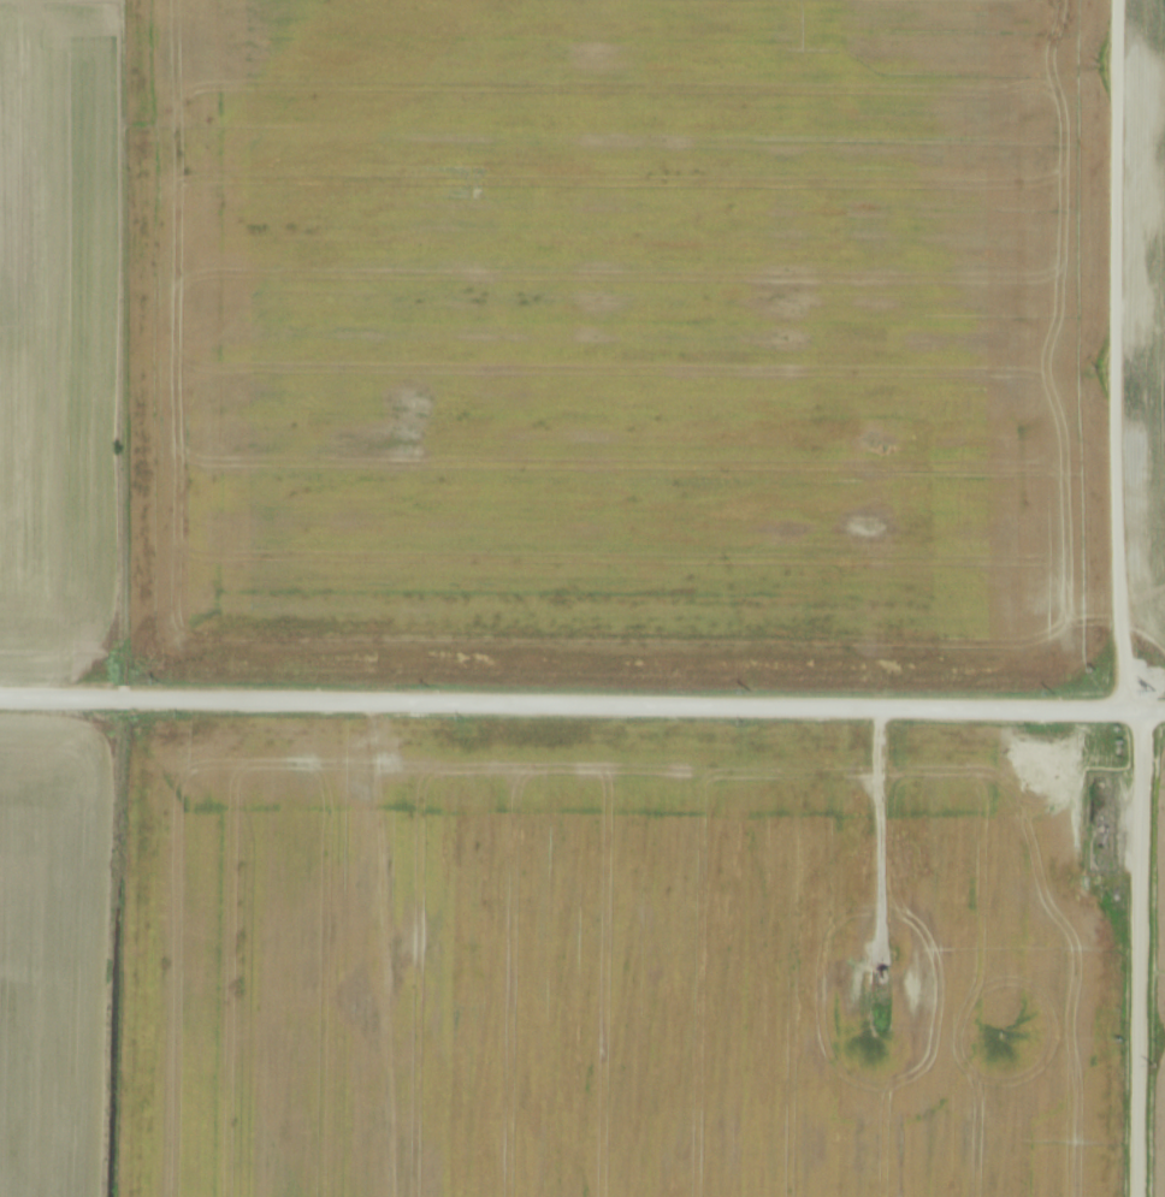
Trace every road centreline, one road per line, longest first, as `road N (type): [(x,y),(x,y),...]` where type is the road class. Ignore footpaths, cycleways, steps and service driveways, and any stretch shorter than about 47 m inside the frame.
road 1 (tertiary): [(1164,710),(0,695)]
road 2 (residential): [(1133,709),(1119,626),(1118,0)]
road 3 (residential): [(1142,1196),(1143,710)]

